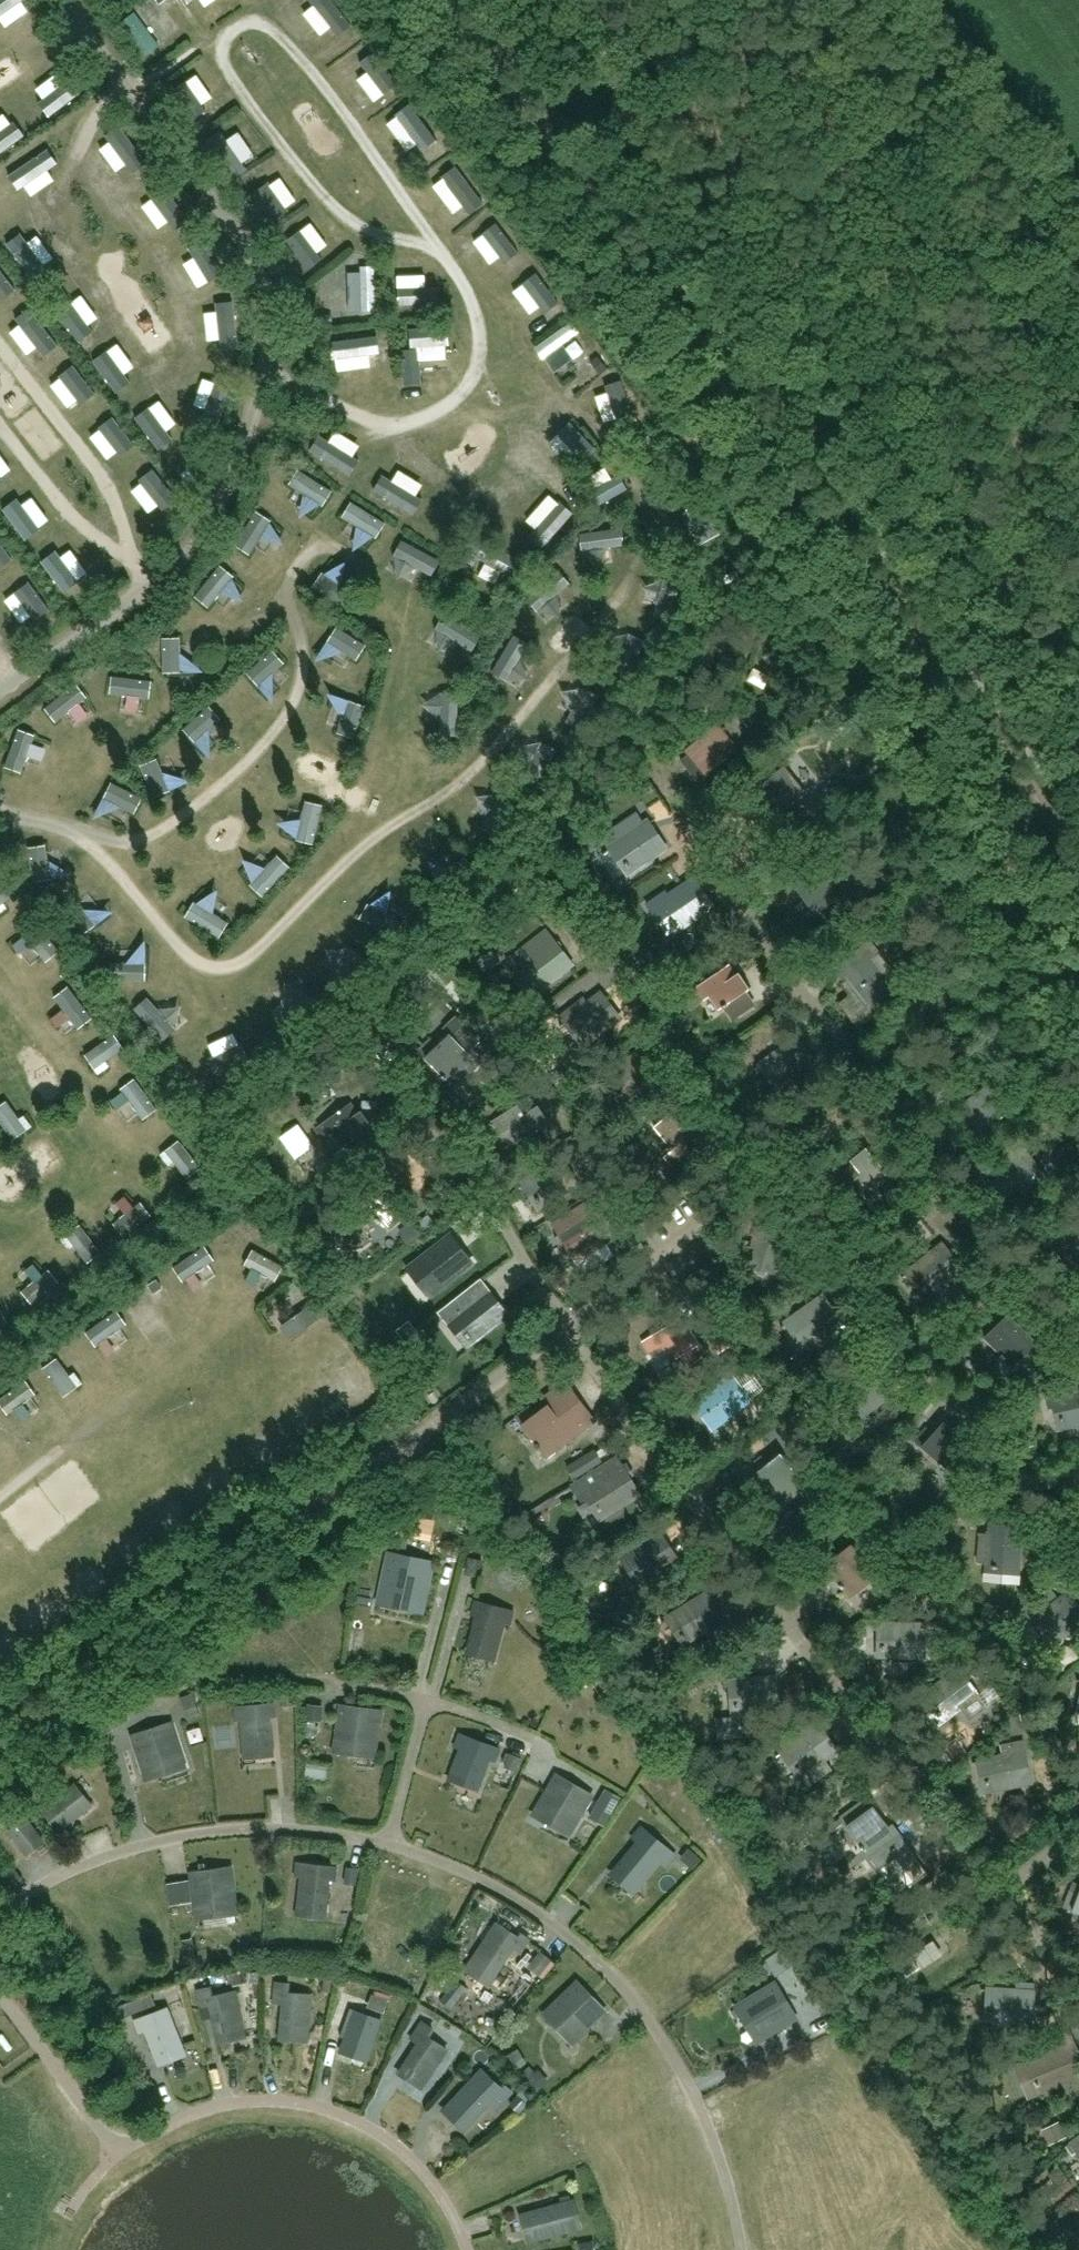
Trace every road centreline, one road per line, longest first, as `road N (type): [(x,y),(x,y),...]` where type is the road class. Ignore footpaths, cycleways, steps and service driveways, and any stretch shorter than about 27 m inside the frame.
road 1 (track): [(1078,886),(974,722),(433,0)]

